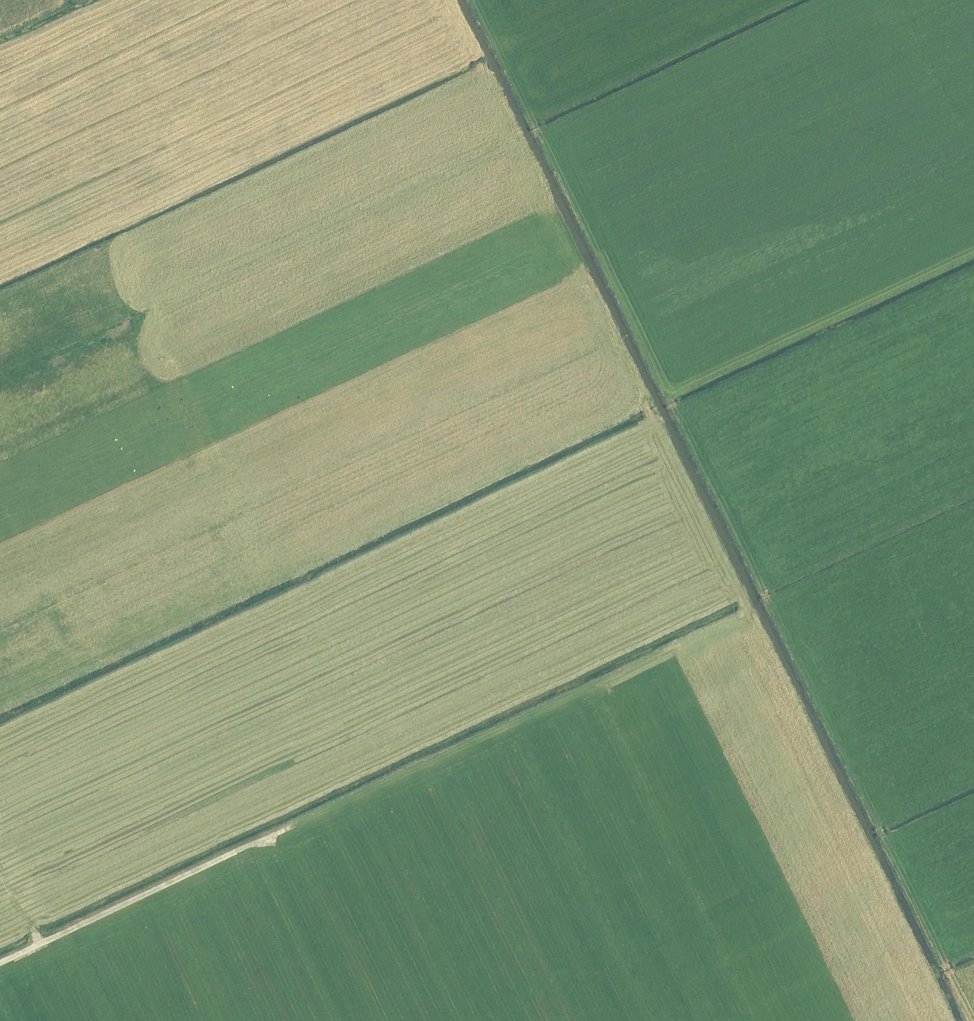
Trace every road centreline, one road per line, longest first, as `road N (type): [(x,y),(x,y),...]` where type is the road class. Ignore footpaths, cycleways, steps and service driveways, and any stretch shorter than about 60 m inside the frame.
road 1 (track): [(287,829),(0,962)]

